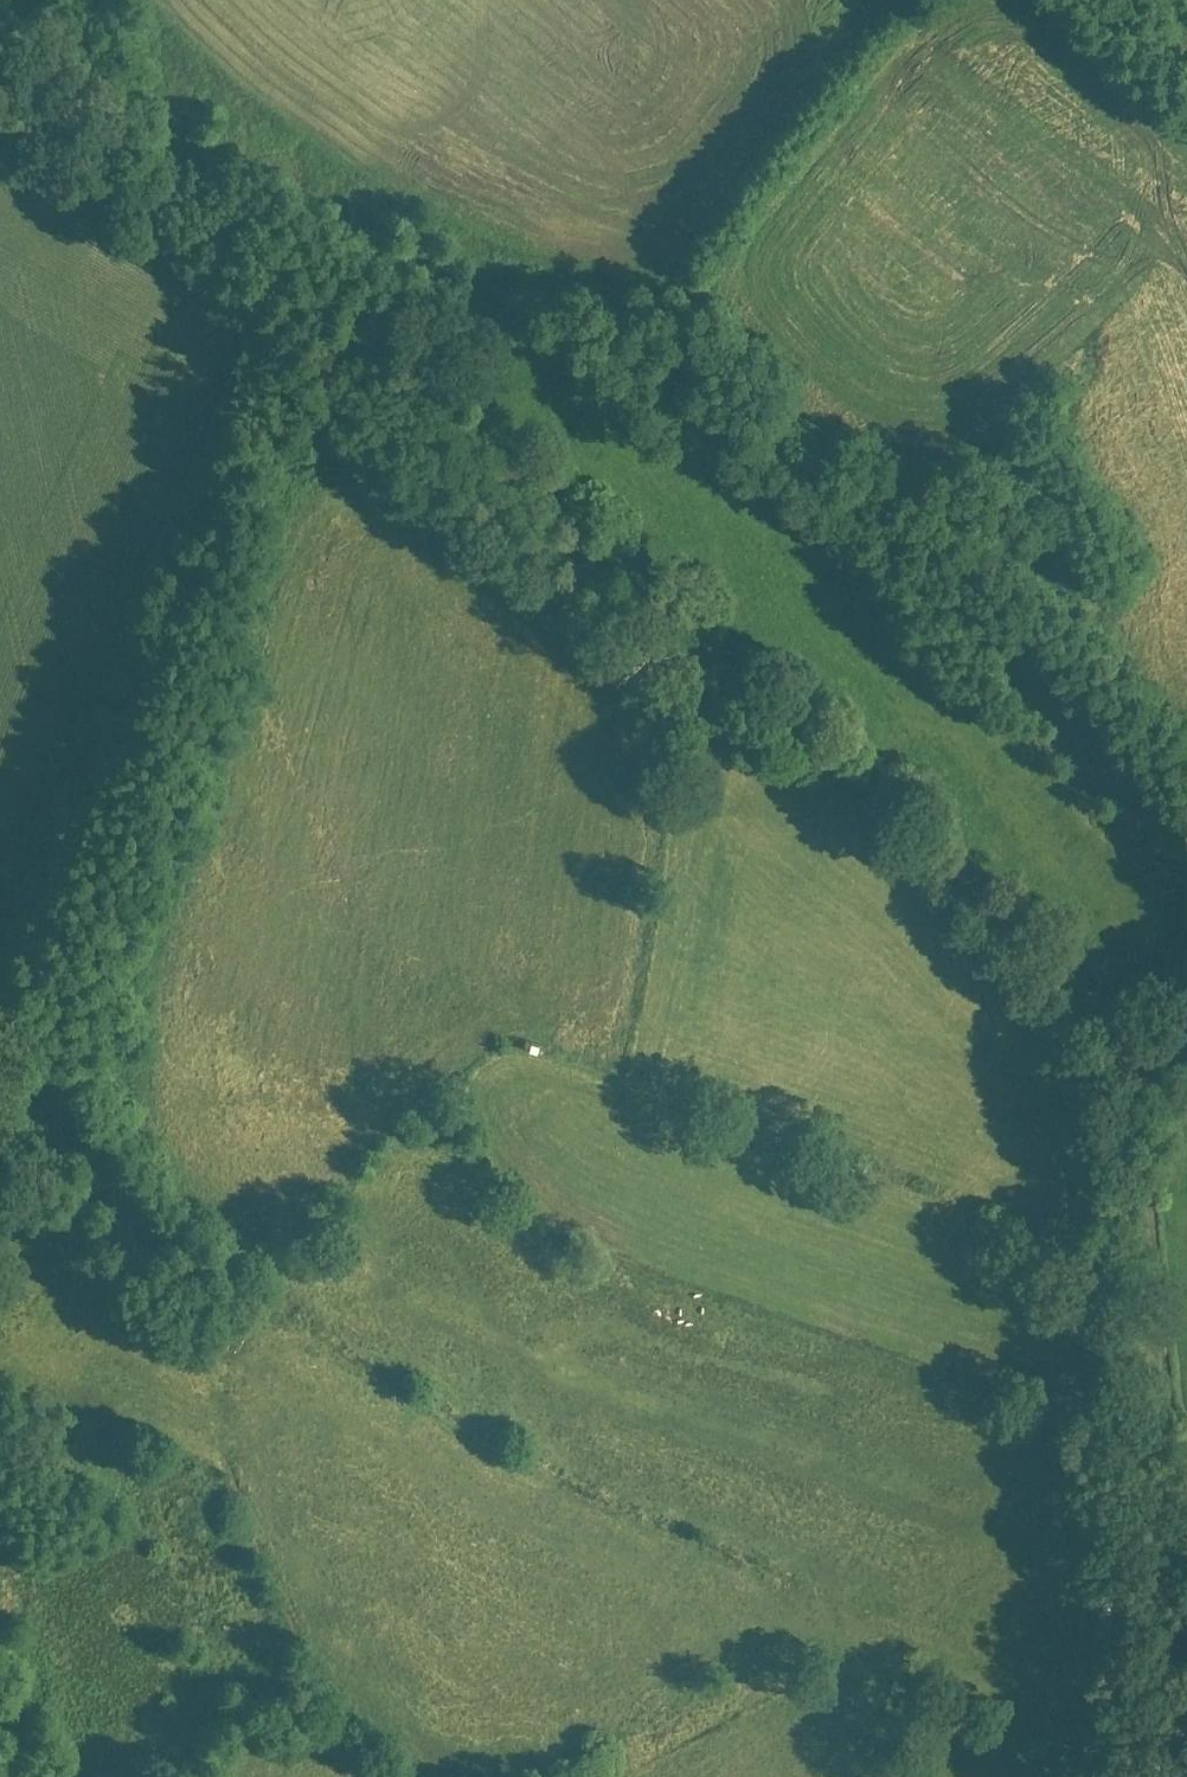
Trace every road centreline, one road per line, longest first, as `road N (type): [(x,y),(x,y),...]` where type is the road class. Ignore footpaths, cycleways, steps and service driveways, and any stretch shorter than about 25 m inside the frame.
road 1 (track): [(1144,1034),(929,887),(754,780),(514,519),(0,181)]
road 2 (track): [(1186,1007),(1144,1034),(1159,1418),(1186,1713)]

